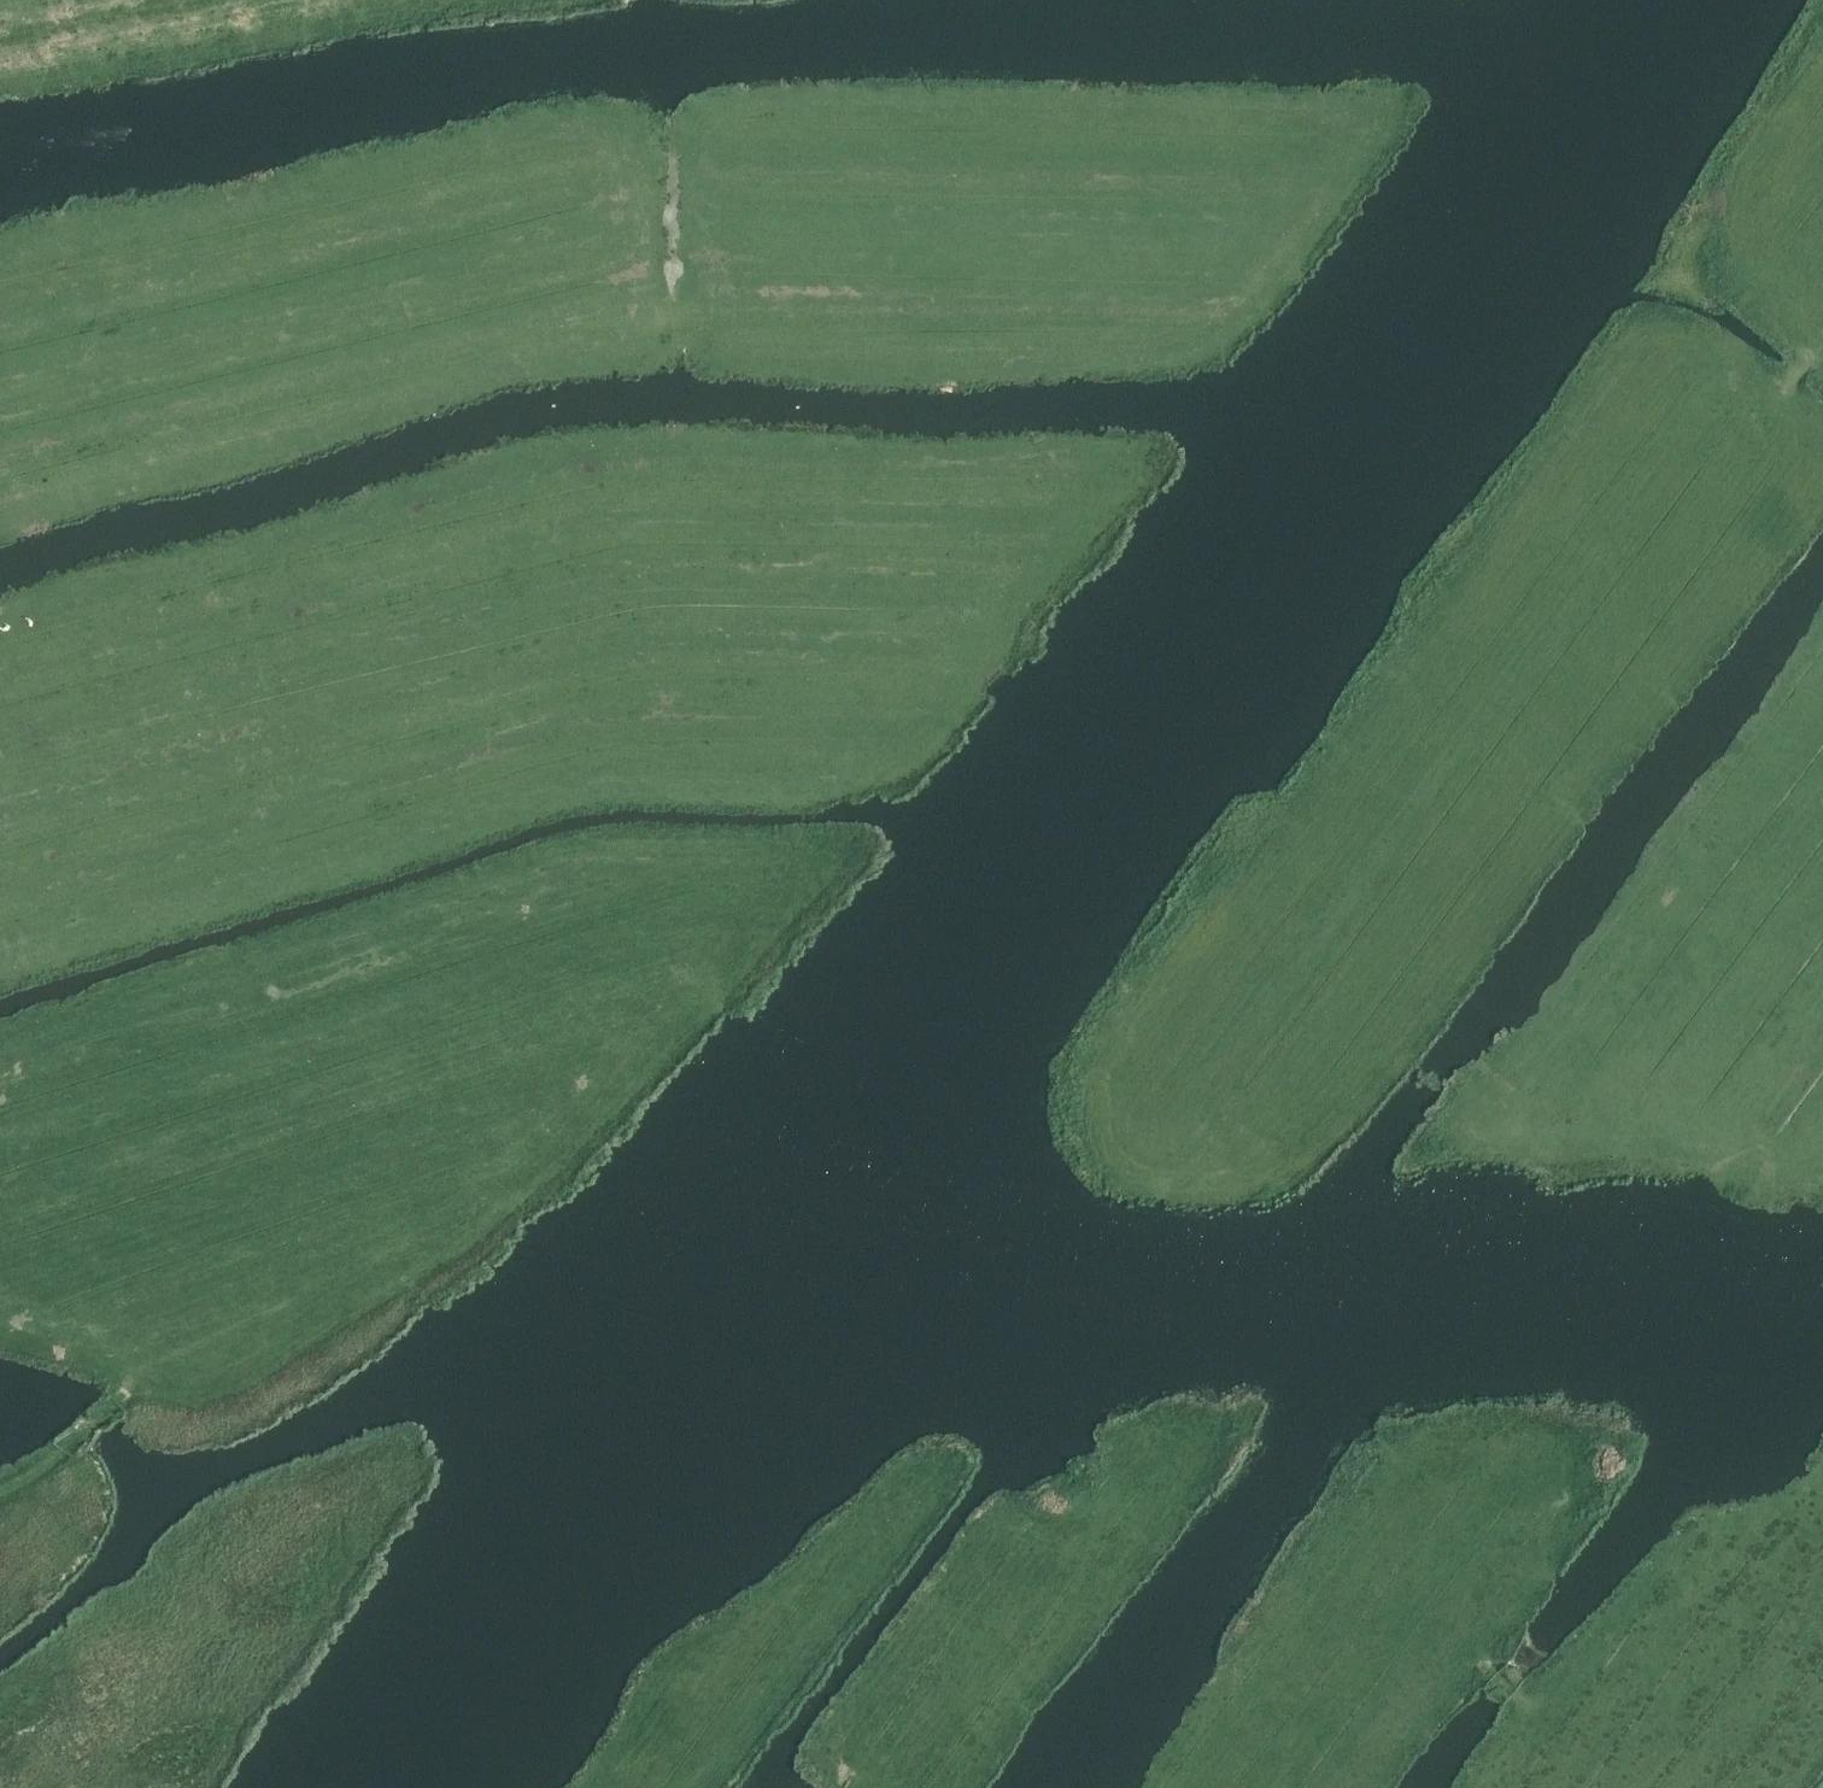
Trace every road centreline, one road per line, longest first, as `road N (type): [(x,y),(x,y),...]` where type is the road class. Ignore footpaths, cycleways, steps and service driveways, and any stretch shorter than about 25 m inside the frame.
road 1 (track): [(0,1341),(120,1377),(124,1394),(53,1458),(0,1487)]

